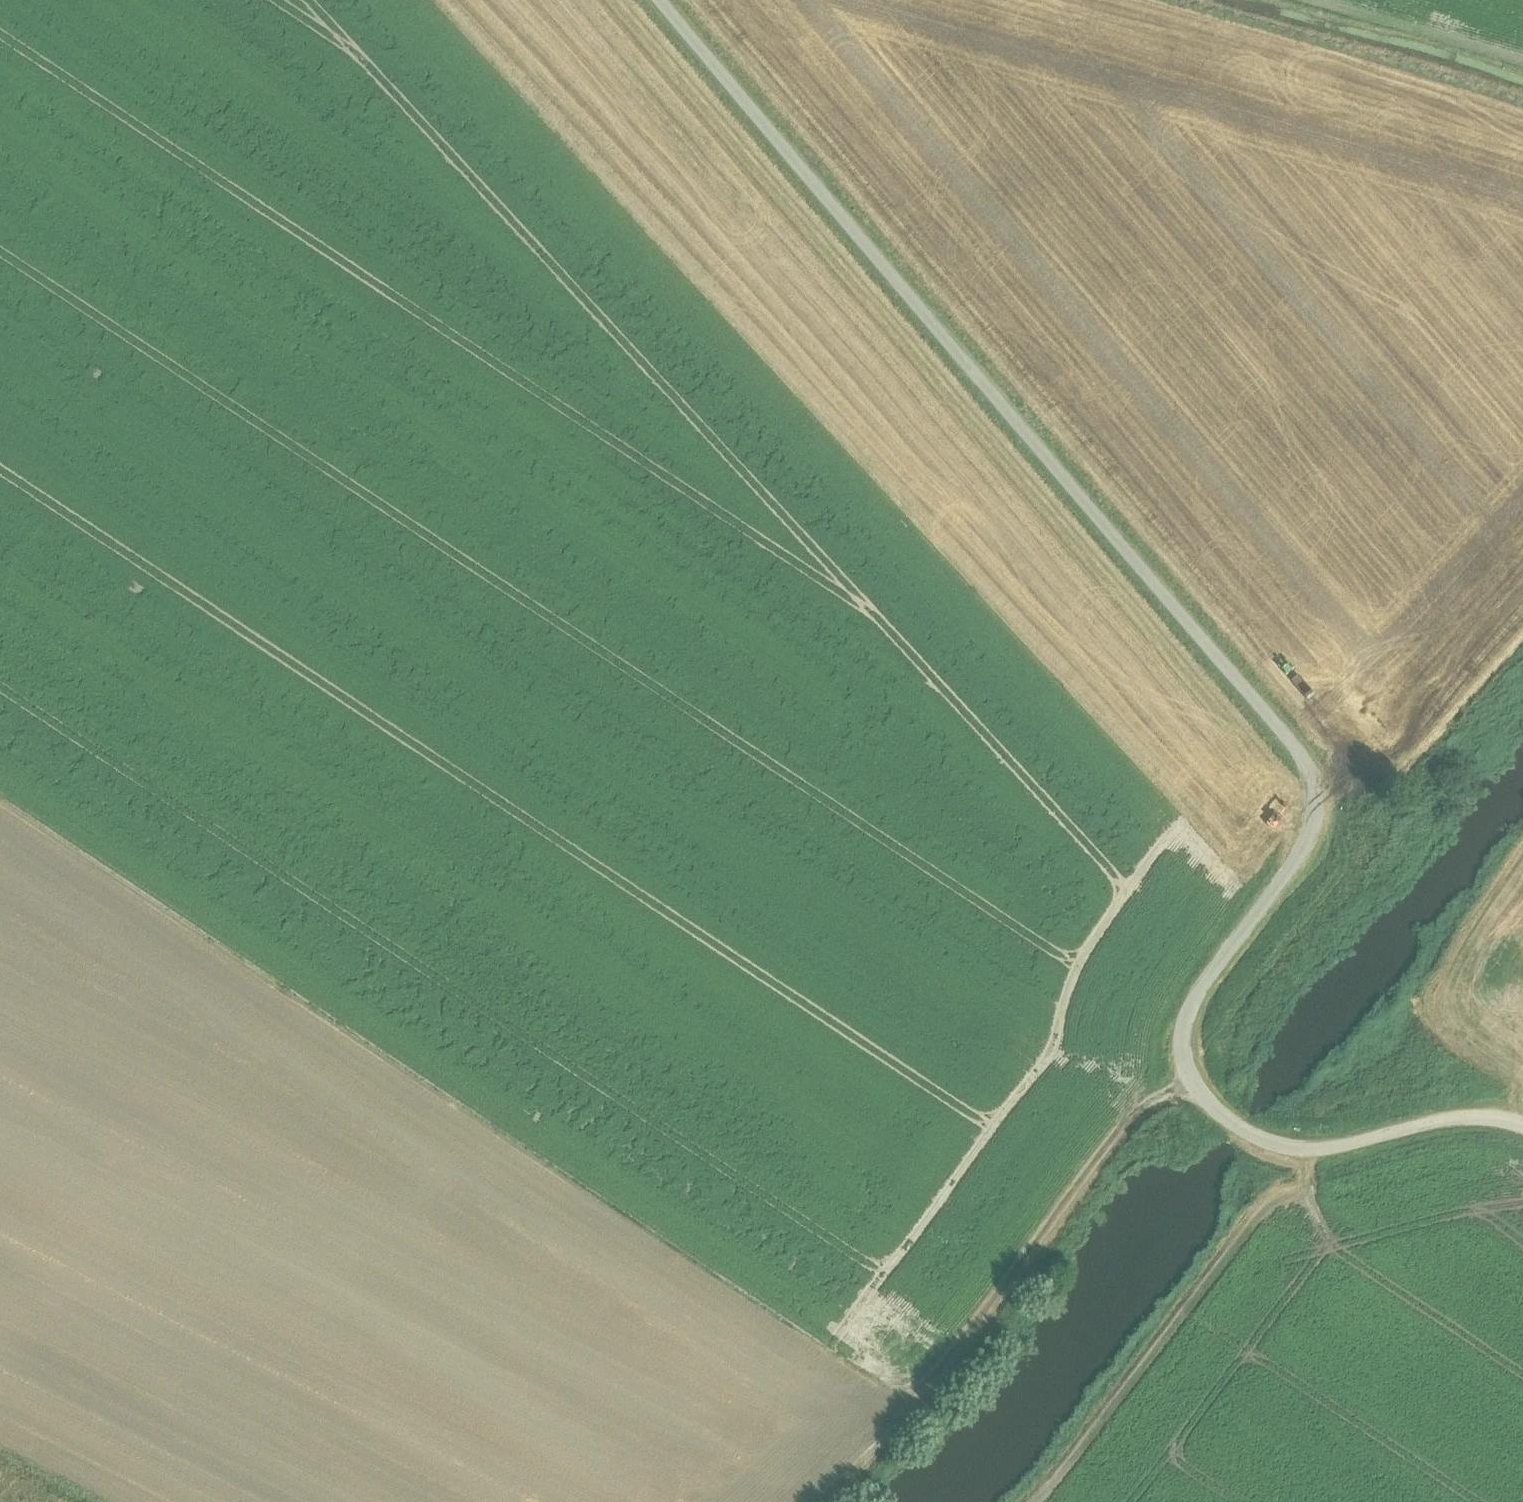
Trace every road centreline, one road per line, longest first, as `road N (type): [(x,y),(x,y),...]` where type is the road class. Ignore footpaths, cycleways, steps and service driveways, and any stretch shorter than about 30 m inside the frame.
road 1 (unclassified): [(658,0),(1305,763),(1314,788),(1306,838),(1183,1023),(1181,1053),(1201,1095),(1254,1135),(1307,1148),(1450,1119),(1522,1125)]

